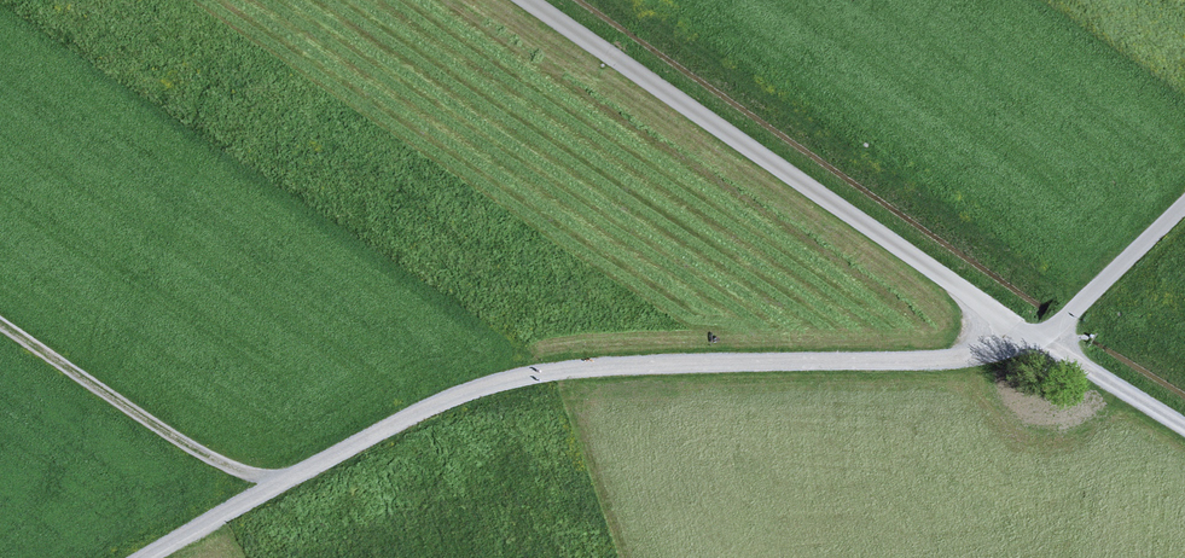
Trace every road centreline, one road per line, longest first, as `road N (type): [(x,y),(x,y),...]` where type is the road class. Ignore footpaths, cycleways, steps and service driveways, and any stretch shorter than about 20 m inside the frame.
road 1 (track): [(143,557),(370,436),(511,380),(629,365),(951,359),(1034,339)]
road 2 (track): [(1034,339),(527,0)]
road 3 (track): [(286,481),(195,450),(0,322)]
road 4 (track): [(1184,203),(1034,339)]
road 5 (track): [(1034,339),(1184,429)]

